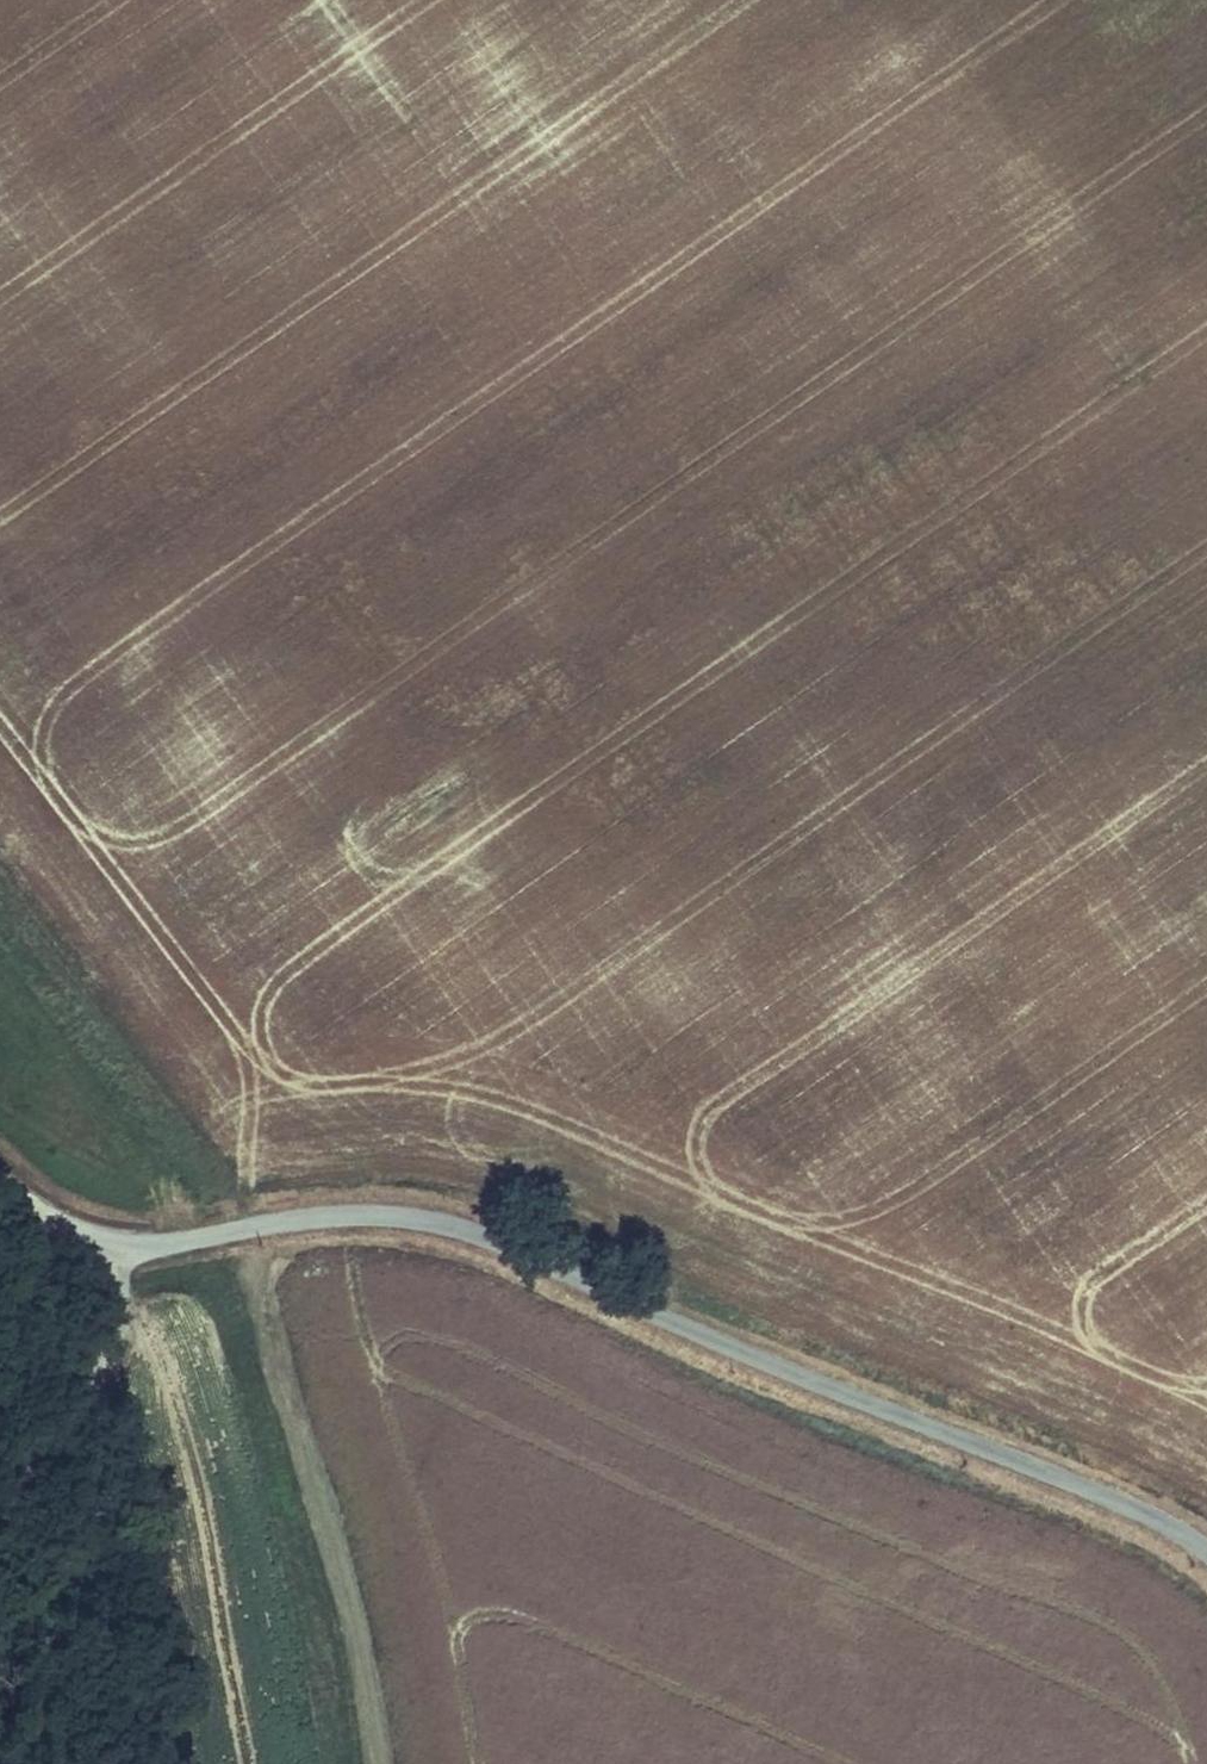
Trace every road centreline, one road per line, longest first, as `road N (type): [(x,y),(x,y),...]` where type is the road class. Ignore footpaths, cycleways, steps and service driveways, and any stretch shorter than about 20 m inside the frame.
road 1 (tertiary): [(1206,1548),(1108,1493),(455,1223),(339,1212),(113,1248),(74,1232),(0,1156)]

